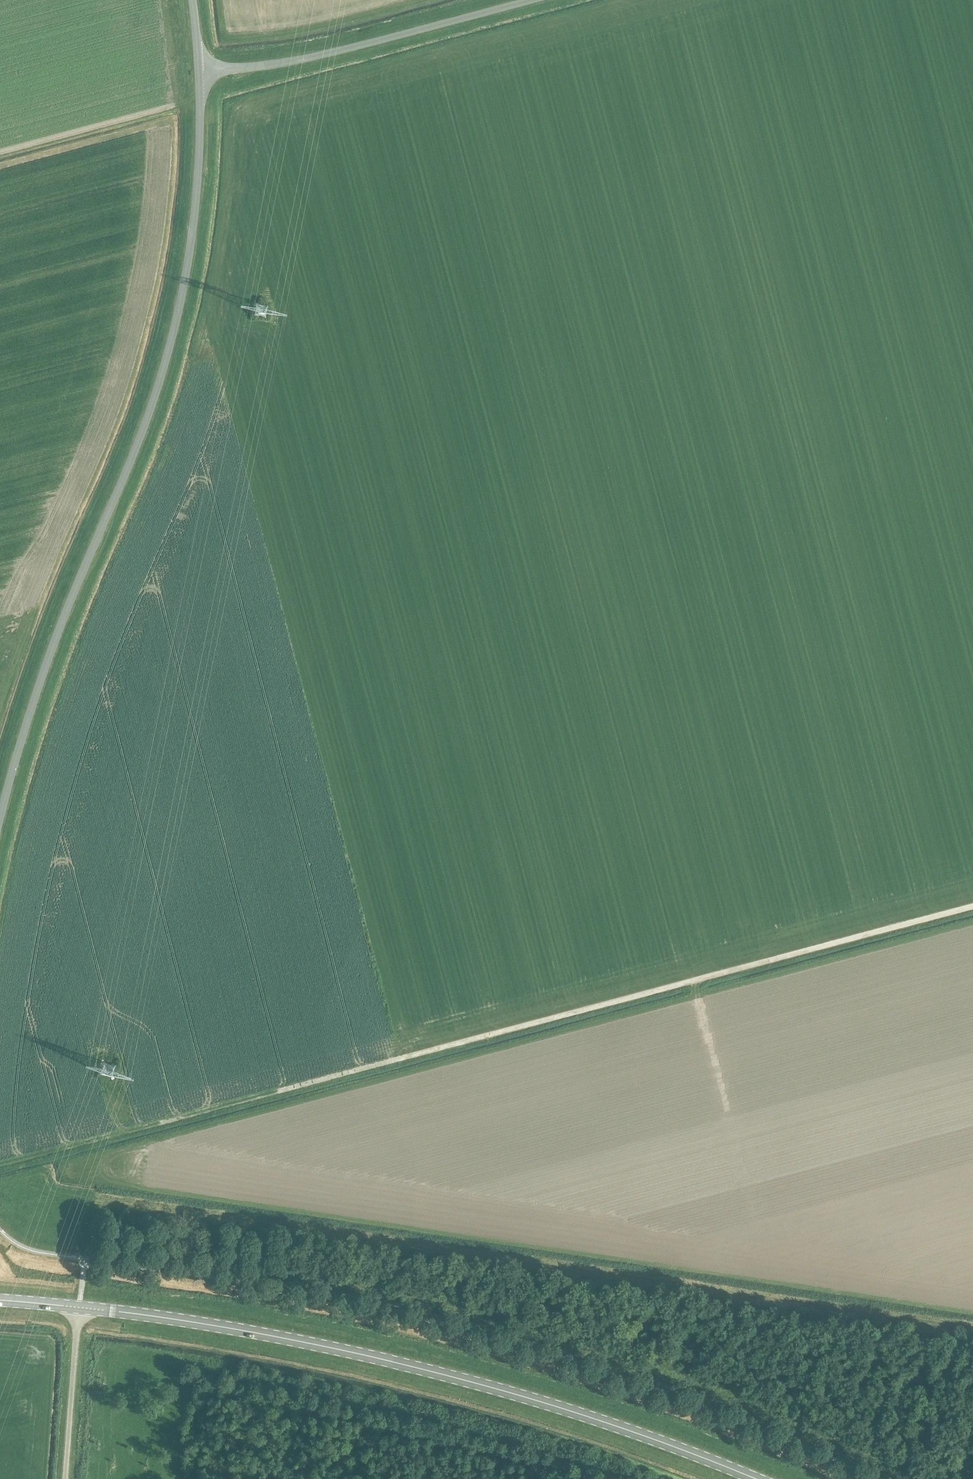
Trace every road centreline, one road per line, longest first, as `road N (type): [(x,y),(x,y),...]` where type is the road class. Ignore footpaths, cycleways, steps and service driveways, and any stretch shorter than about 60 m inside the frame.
road 1 (unclassified): [(0,818),(56,636),(169,349),(195,205),(199,71)]
road 2 (secondary): [(78,1308),(207,1324),(411,1367),(609,1423),(755,1478)]
road 3 (unclassified): [(532,0),(324,55),(199,71)]
road 4 (unclassified): [(65,1478),(78,1308)]

